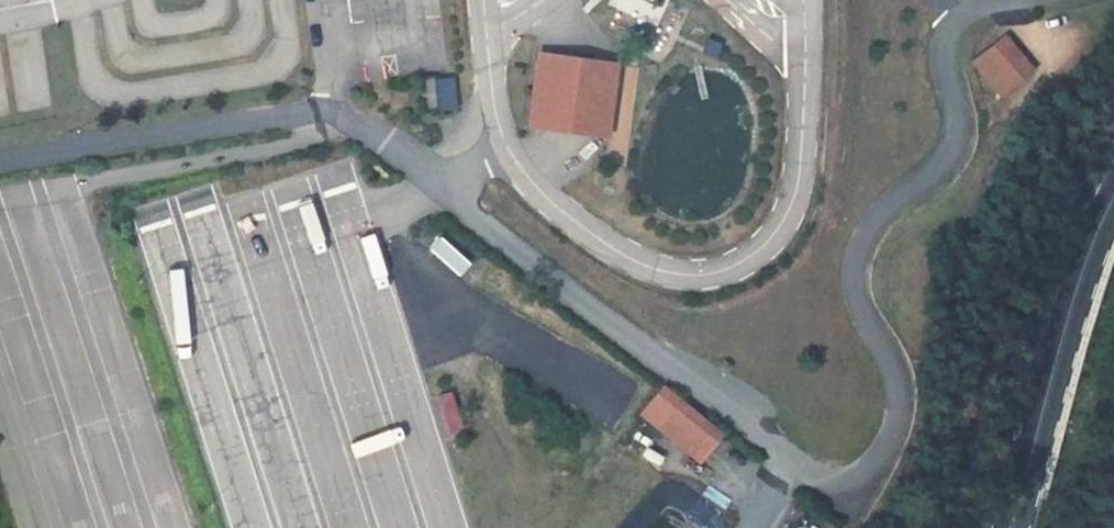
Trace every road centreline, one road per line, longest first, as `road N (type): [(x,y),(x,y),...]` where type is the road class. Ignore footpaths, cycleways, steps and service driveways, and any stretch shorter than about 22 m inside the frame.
road 1 (primary): [(1113,202),(1061,336),(1013,527)]

